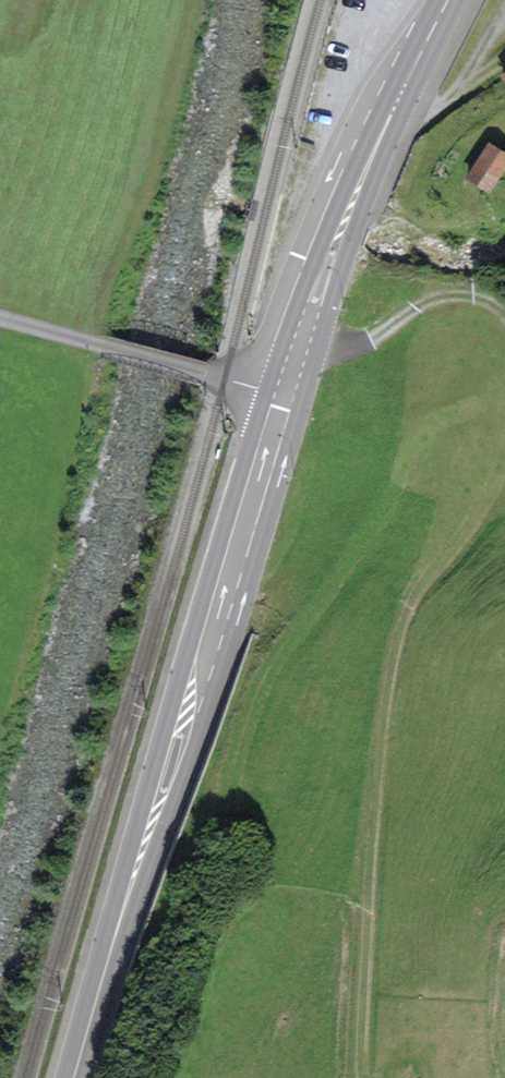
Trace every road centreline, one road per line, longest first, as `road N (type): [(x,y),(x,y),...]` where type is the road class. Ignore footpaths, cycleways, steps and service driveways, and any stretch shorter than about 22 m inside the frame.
road 1 (secondary): [(283,395),(74,1077)]
road 2 (track): [(504,455),(433,558),(405,620),(384,709),(368,1077)]
road 3 (secondary): [(448,0),(349,206),(283,395)]
road 4 (unclassified): [(283,395),(0,321)]
road 5 (track): [(299,344),(358,346),(423,299),(475,293),(504,310)]

